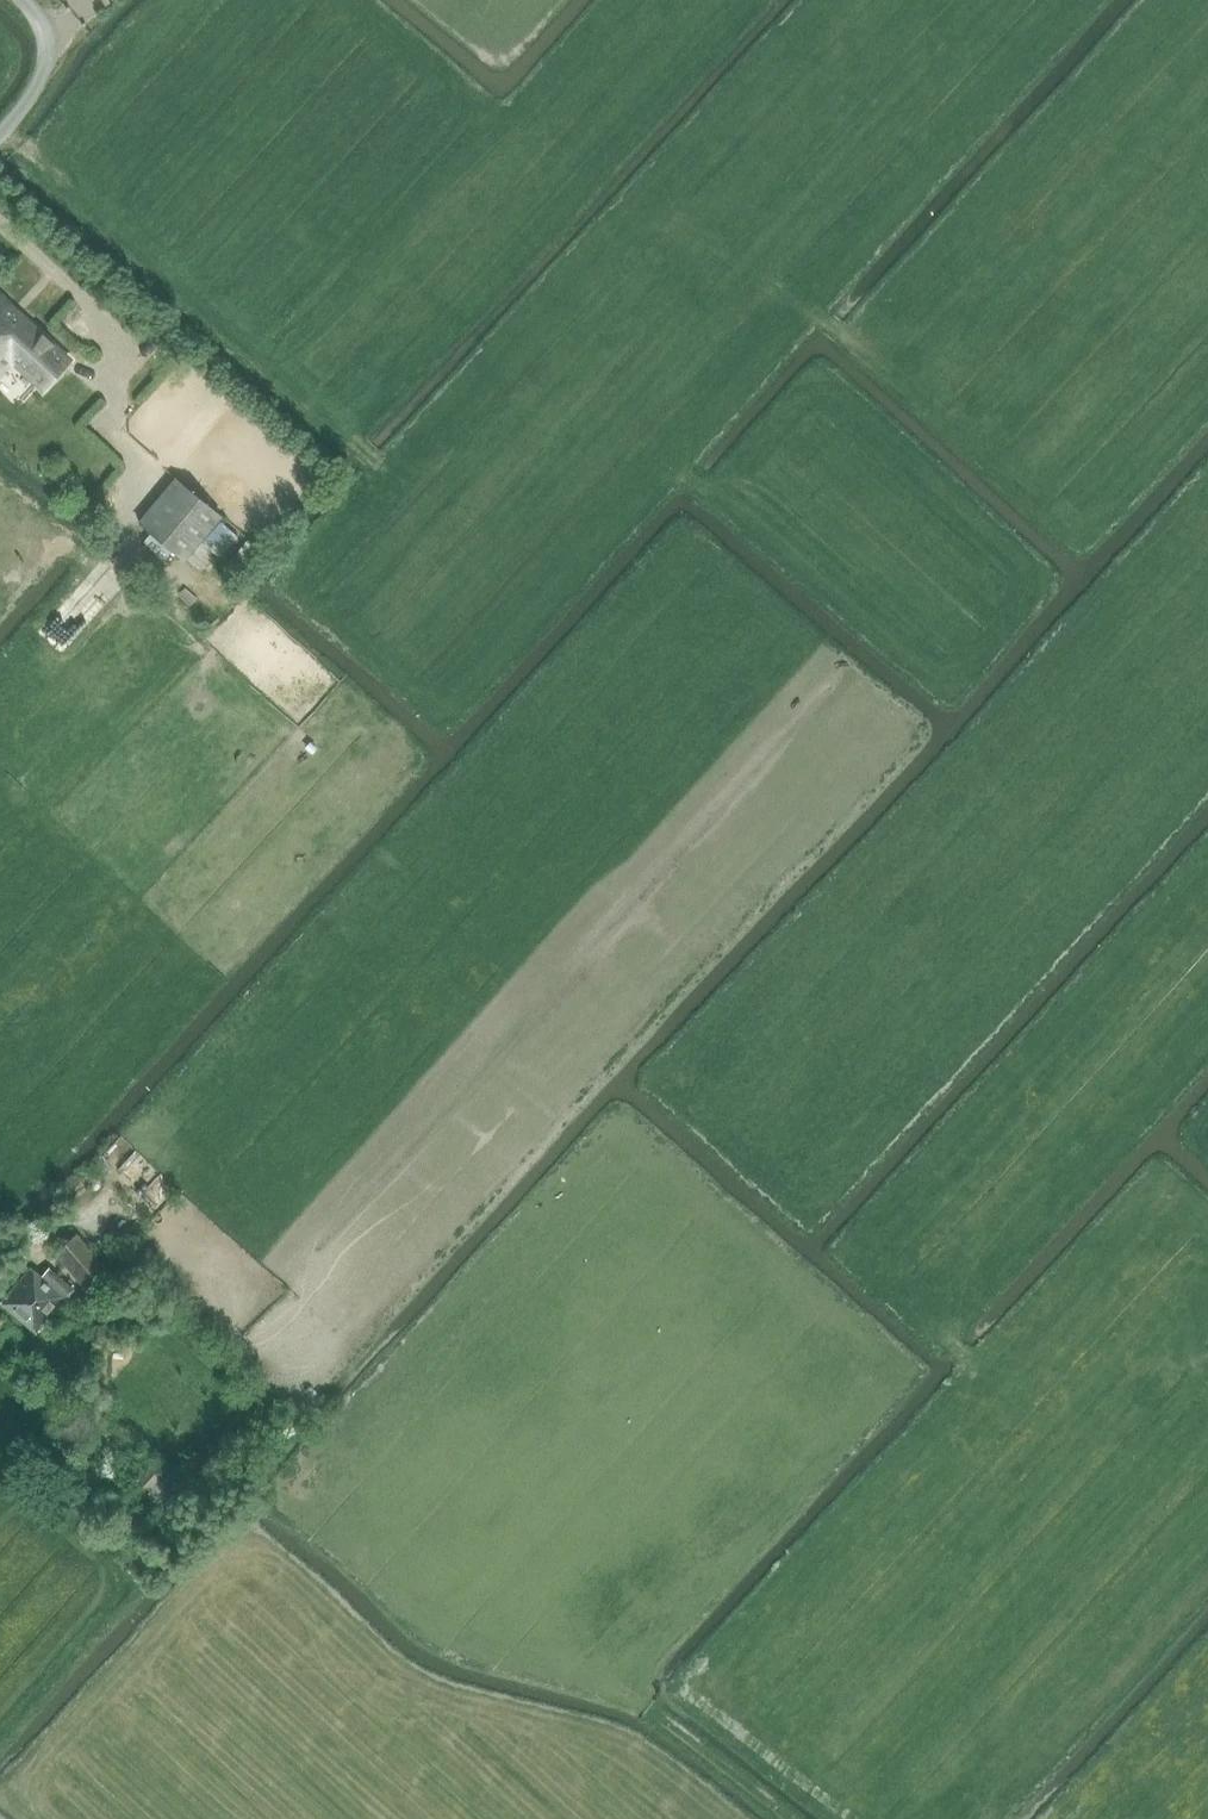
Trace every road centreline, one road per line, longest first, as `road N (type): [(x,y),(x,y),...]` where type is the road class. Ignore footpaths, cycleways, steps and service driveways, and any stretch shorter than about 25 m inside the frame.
road 1 (track): [(788,1818),(642,1702)]
road 2 (unclassified): [(0,132),(33,92),(49,54),(43,20),(22,0)]

